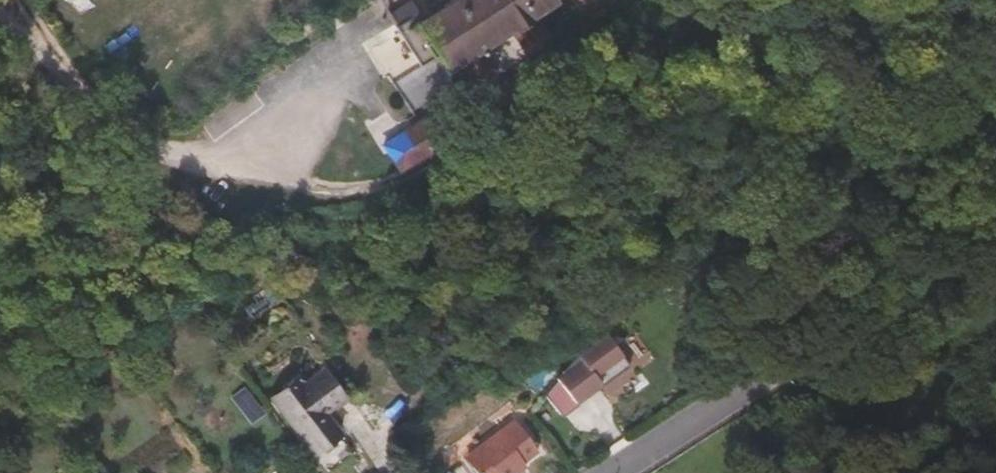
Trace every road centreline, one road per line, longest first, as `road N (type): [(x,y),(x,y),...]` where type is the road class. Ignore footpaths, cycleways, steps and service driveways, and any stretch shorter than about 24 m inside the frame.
road 1 (residential): [(0,22),(72,108),(118,142),(162,154),(205,161),(244,153),(323,89)]
road 2 (track): [(118,142),(90,246),(34,329),(0,349)]
road 3 (residential): [(619,472),(818,348)]
road 4 (track): [(818,348),(995,231)]

